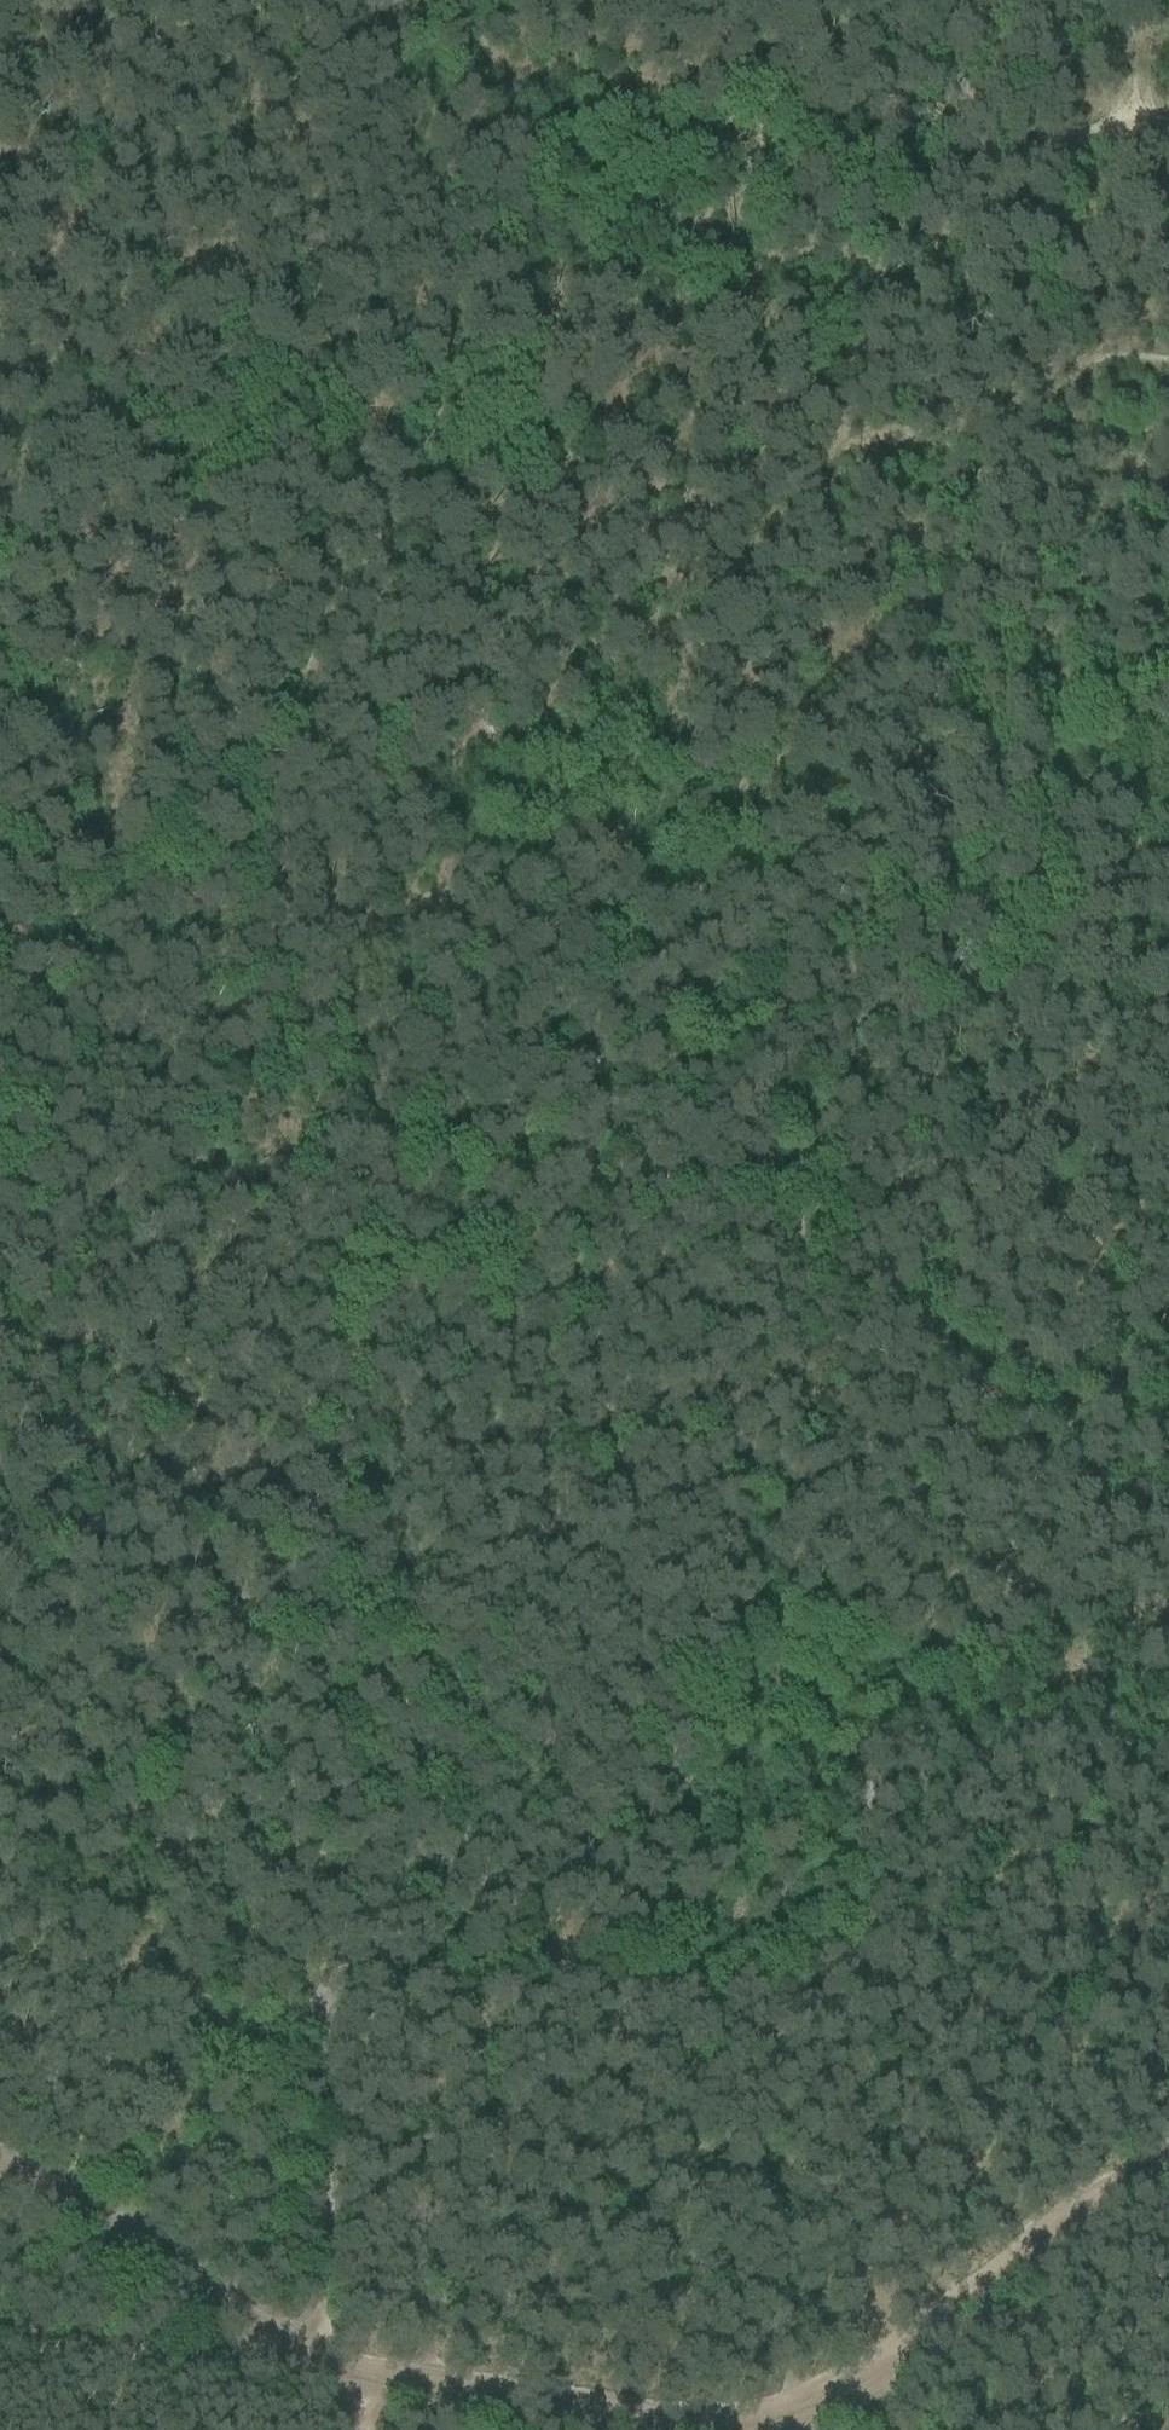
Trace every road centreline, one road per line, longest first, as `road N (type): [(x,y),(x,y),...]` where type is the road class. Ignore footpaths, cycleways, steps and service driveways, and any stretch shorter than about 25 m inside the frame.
road 1 (track): [(0,2338),(767,2429),(1112,2177),(1168,2152)]
road 2 (track): [(0,2171),(306,2375)]

